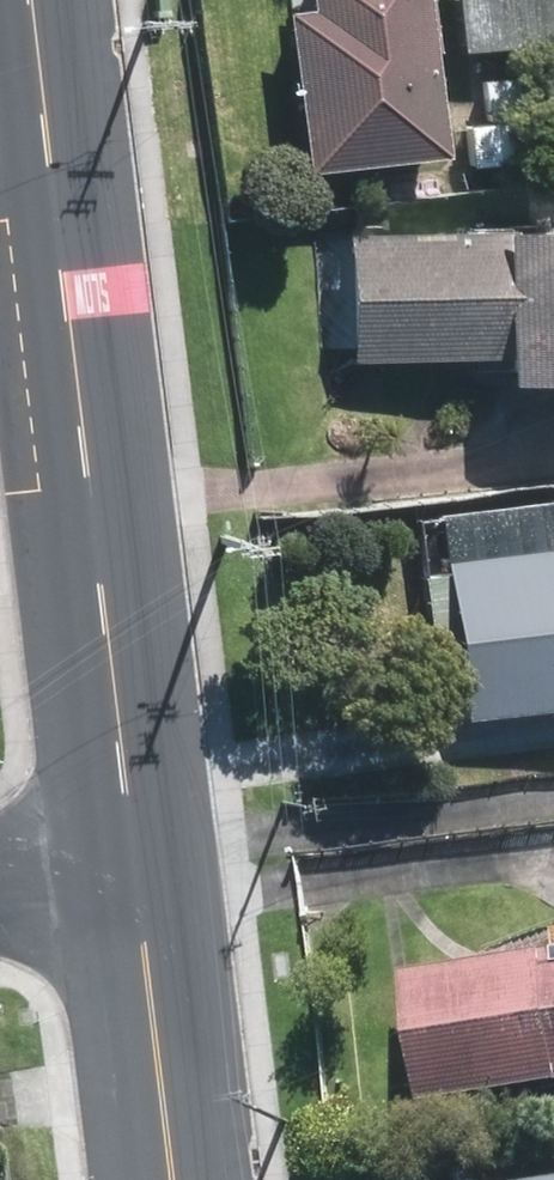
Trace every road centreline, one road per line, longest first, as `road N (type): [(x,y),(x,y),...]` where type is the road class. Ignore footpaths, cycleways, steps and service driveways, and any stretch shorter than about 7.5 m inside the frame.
road 1 (secondary): [(28,0),(134,864)]
road 2 (secondary): [(134,864),(173,1179)]
road 3 (residential): [(0,880),(134,864)]

